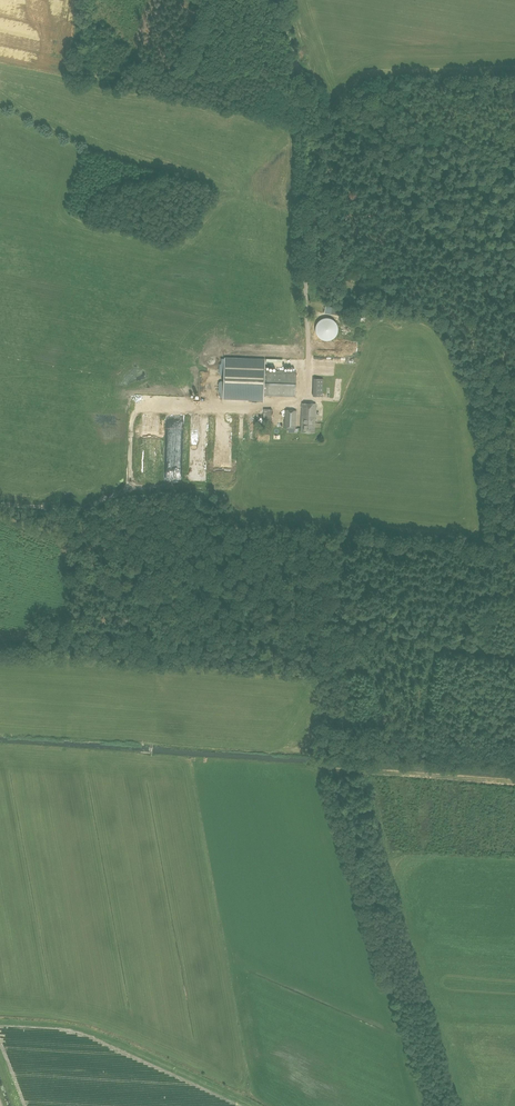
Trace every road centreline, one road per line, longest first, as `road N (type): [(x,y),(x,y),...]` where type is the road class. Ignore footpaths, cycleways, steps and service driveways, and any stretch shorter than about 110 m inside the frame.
road 1 (track): [(0,501),(73,506),(129,483),(135,404),(236,406),(296,400),(309,389)]
road 2 (track): [(514,651),(477,644),(504,523),(498,400),(514,398)]
road 3 (track): [(257,1105),(110,1037),(0,1020)]

